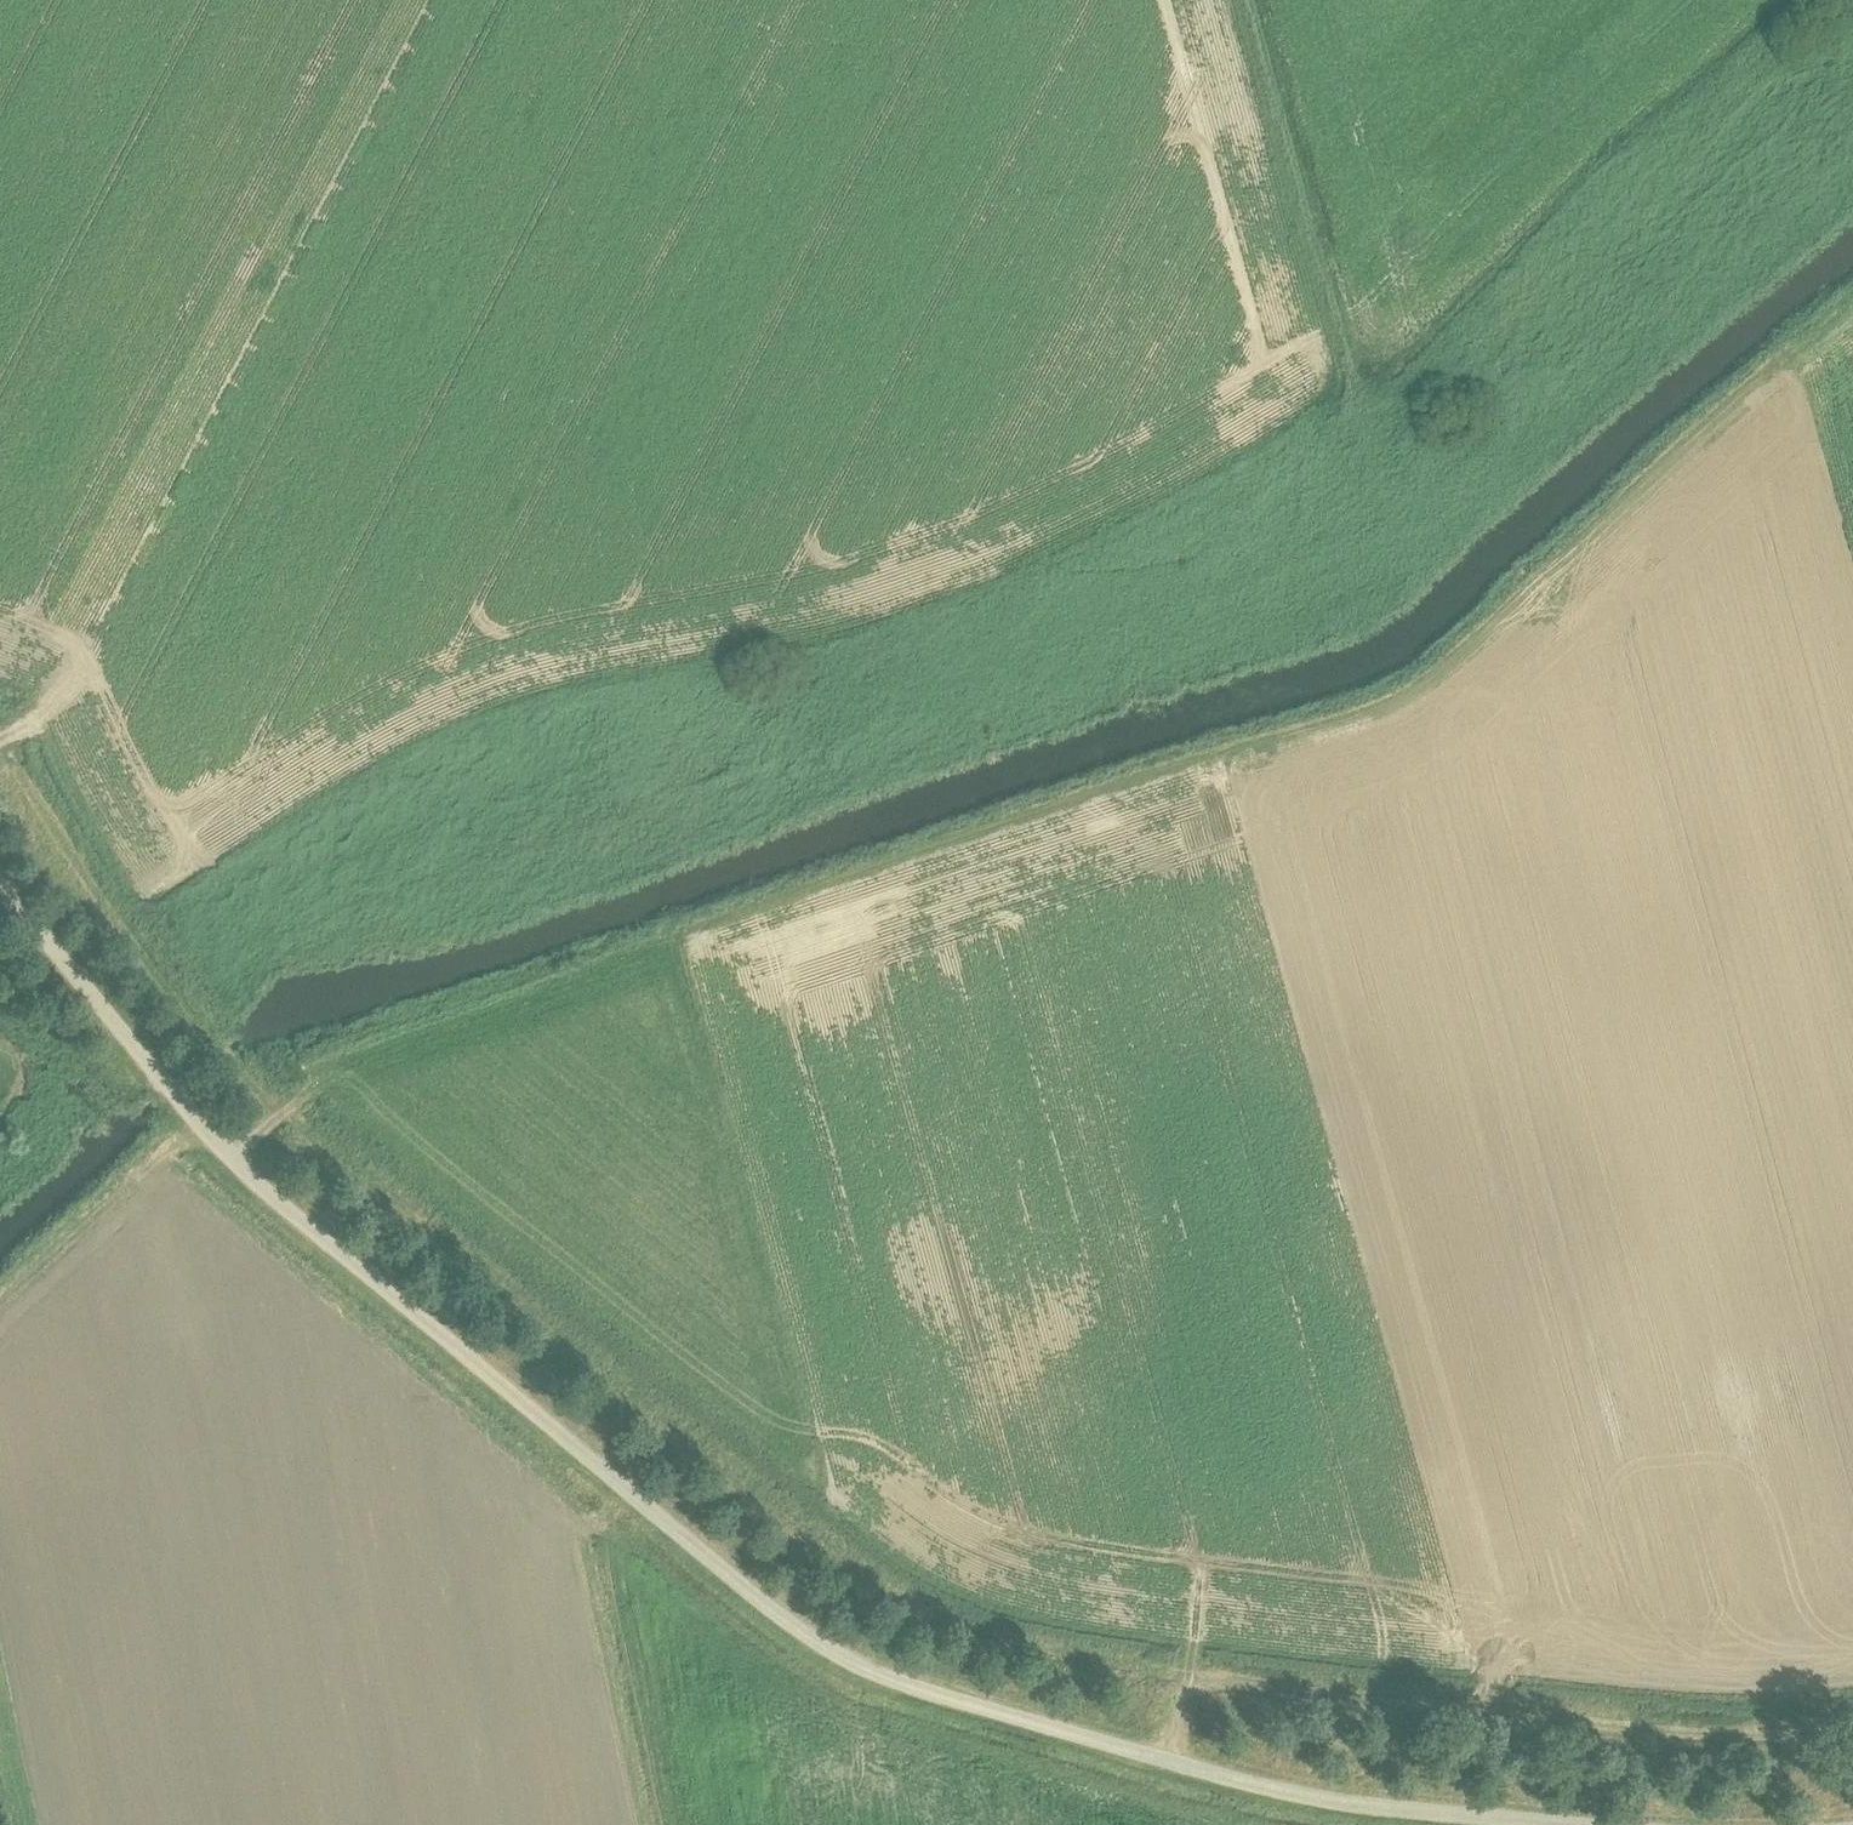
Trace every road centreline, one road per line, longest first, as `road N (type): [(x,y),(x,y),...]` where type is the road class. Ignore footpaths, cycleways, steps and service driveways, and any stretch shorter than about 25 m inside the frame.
road 1 (track): [(1852,1732),(1718,1734),(1184,1677),(999,1645),(929,1618),(874,1590),(282,1109),(0,808)]
road 2 (unclassified): [(1528,1824),(1335,1803),(1167,1759),(894,1678),(806,1638),(458,1361),(229,1162),(0,897)]

